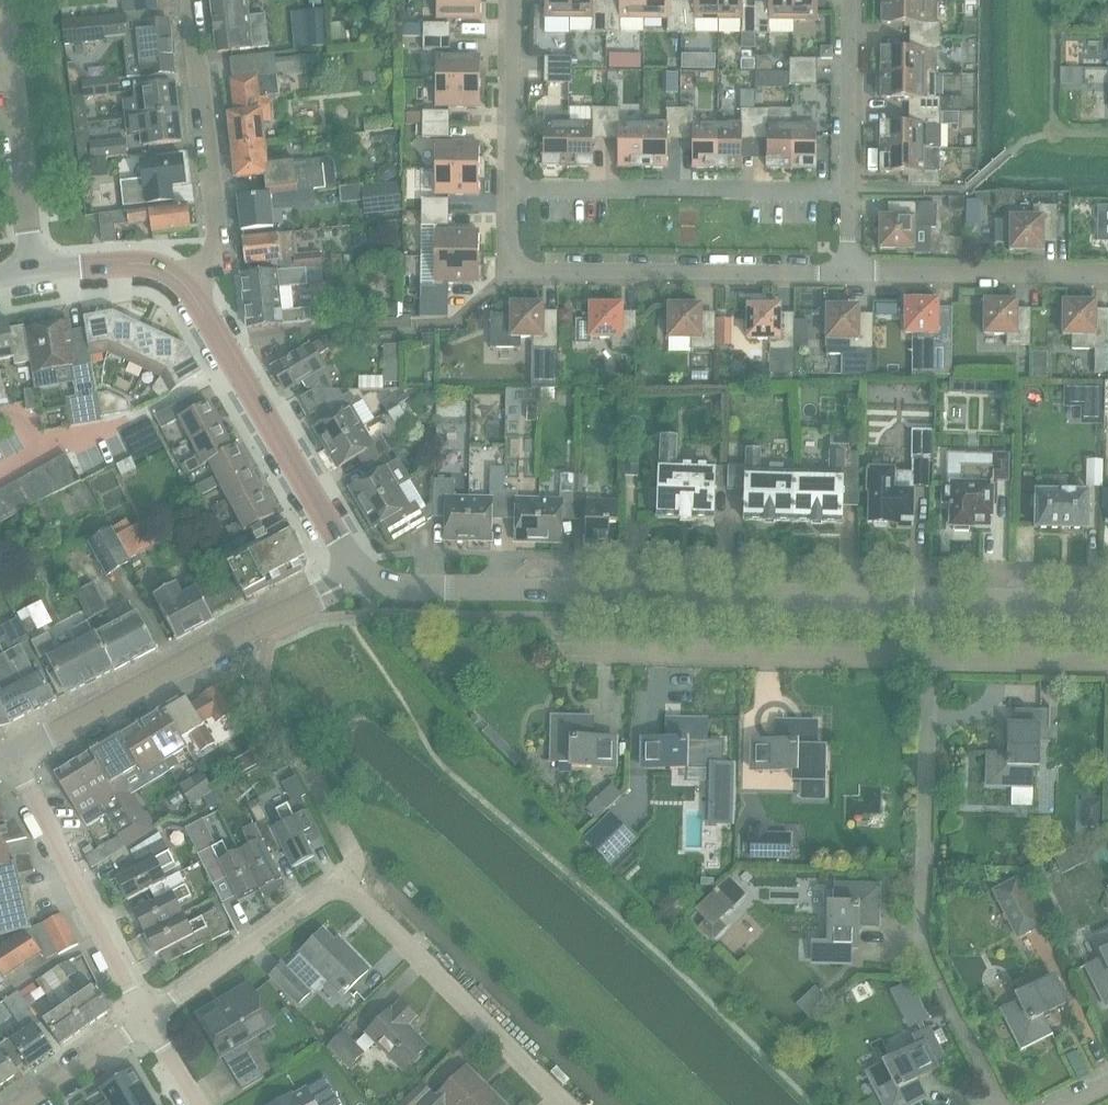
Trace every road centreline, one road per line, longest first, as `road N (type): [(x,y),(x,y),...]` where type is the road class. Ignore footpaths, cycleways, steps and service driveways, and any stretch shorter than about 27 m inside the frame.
road 1 (tertiary): [(1107,606),(397,585),(359,576)]
road 2 (residential): [(564,1104),(351,891),(325,893),(148,1021)]
road 3 (residential): [(1002,1104),(927,950),(928,660)]
road 4 (residential): [(854,275),(513,269),(512,188)]
road 5 (residential): [(562,652),(928,660)]
road 6 (residential): [(512,188),(855,187)]
road 7 (residential): [(187,286),(359,576)]
road 8 (residential): [(185,0),(195,69),(203,77),(215,242),(206,268),(187,286)]
road 9 (residential): [(148,1021),(8,760)]
road 10 (tertiary): [(8,760),(262,623)]
road 11 (residential): [(34,271),(0,12)]
road 12 (residential): [(1107,276),(854,275)]
road 13 (residential): [(512,188),(517,0)]
road 14 (residential): [(855,187),(855,0)]
road 15 (residential): [(928,660),(1107,661)]
road 16 (residential): [(34,271),(149,265),(187,286)]
road 17 (residential): [(27,1104),(148,1021)]

